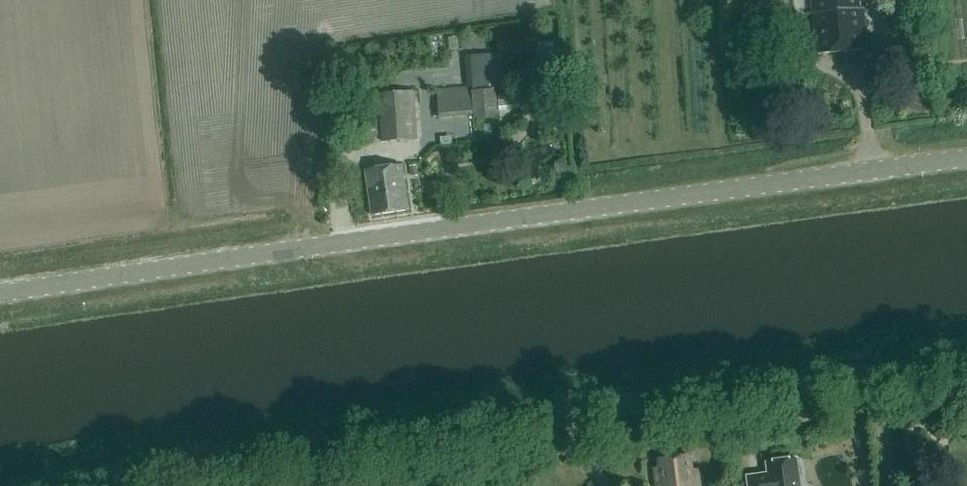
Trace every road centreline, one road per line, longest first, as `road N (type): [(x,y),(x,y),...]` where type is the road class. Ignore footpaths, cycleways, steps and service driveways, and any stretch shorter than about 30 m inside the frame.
road 1 (tertiary): [(966,155),(0,291)]
road 2 (tertiary): [(107,485),(248,457),(966,359)]

